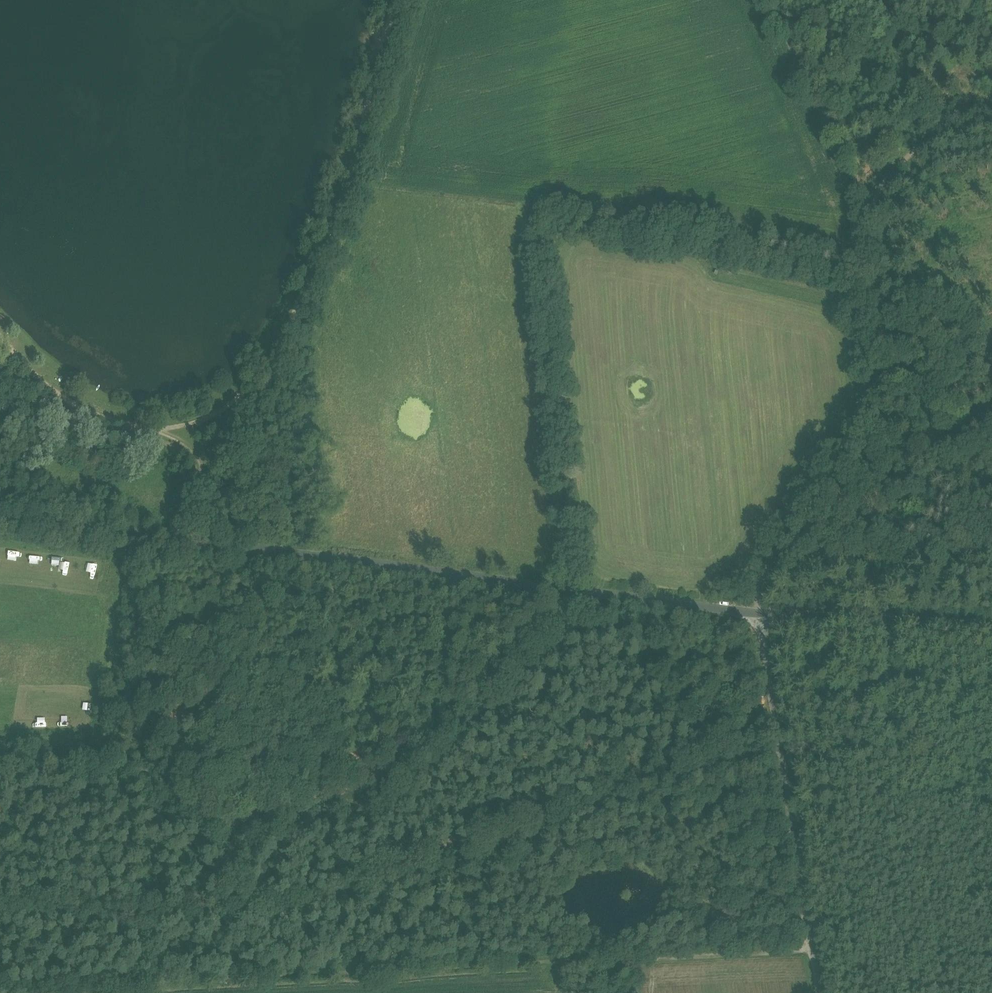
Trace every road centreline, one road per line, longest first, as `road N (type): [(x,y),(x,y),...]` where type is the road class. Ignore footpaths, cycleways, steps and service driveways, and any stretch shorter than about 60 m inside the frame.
road 1 (unclassified): [(756,616),(0,512)]
road 2 (unclassified): [(756,616),(815,992)]
road 3 (unclassified): [(991,626),(756,616)]

